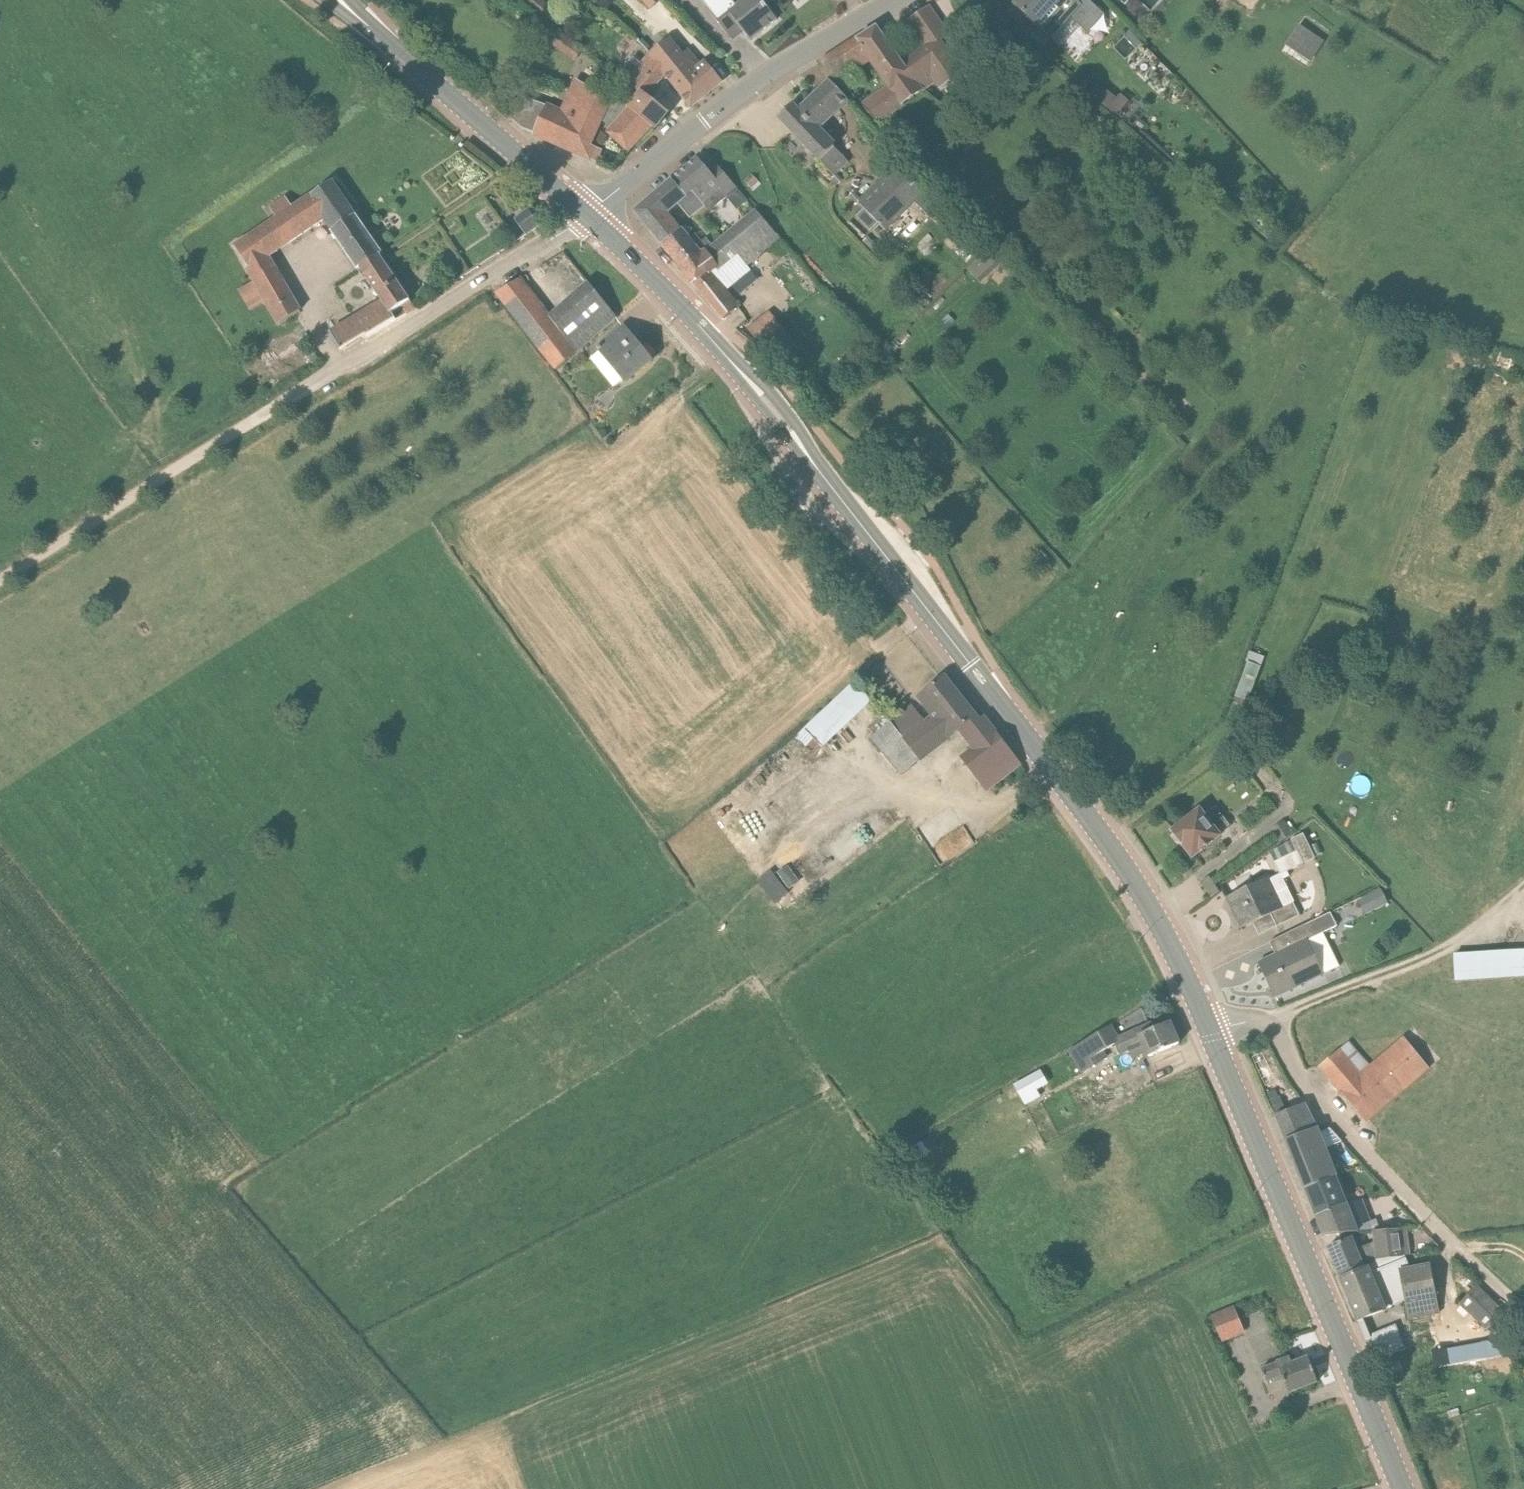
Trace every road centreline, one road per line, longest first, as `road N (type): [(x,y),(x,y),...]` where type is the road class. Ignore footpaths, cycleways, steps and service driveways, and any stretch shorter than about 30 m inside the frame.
road 1 (secondary): [(1211,1028),(1170,942),(1100,830),(755,385),(588,213)]
road 2 (secondary): [(1402,1488),(1211,1028)]
road 3 (unclassified): [(588,213),(777,67),(892,0)]
road 4 (unclassified): [(1463,1254),(1308,1091),(1271,1026),(1255,1019),(1211,1028)]
road 5 (track): [(0,577),(305,387)]
road 6 (unclassified): [(305,387),(588,213)]
road 7 (secondary): [(588,213),(339,0)]
road 8 (track): [(1523,886),(1440,950),(1262,1020)]

